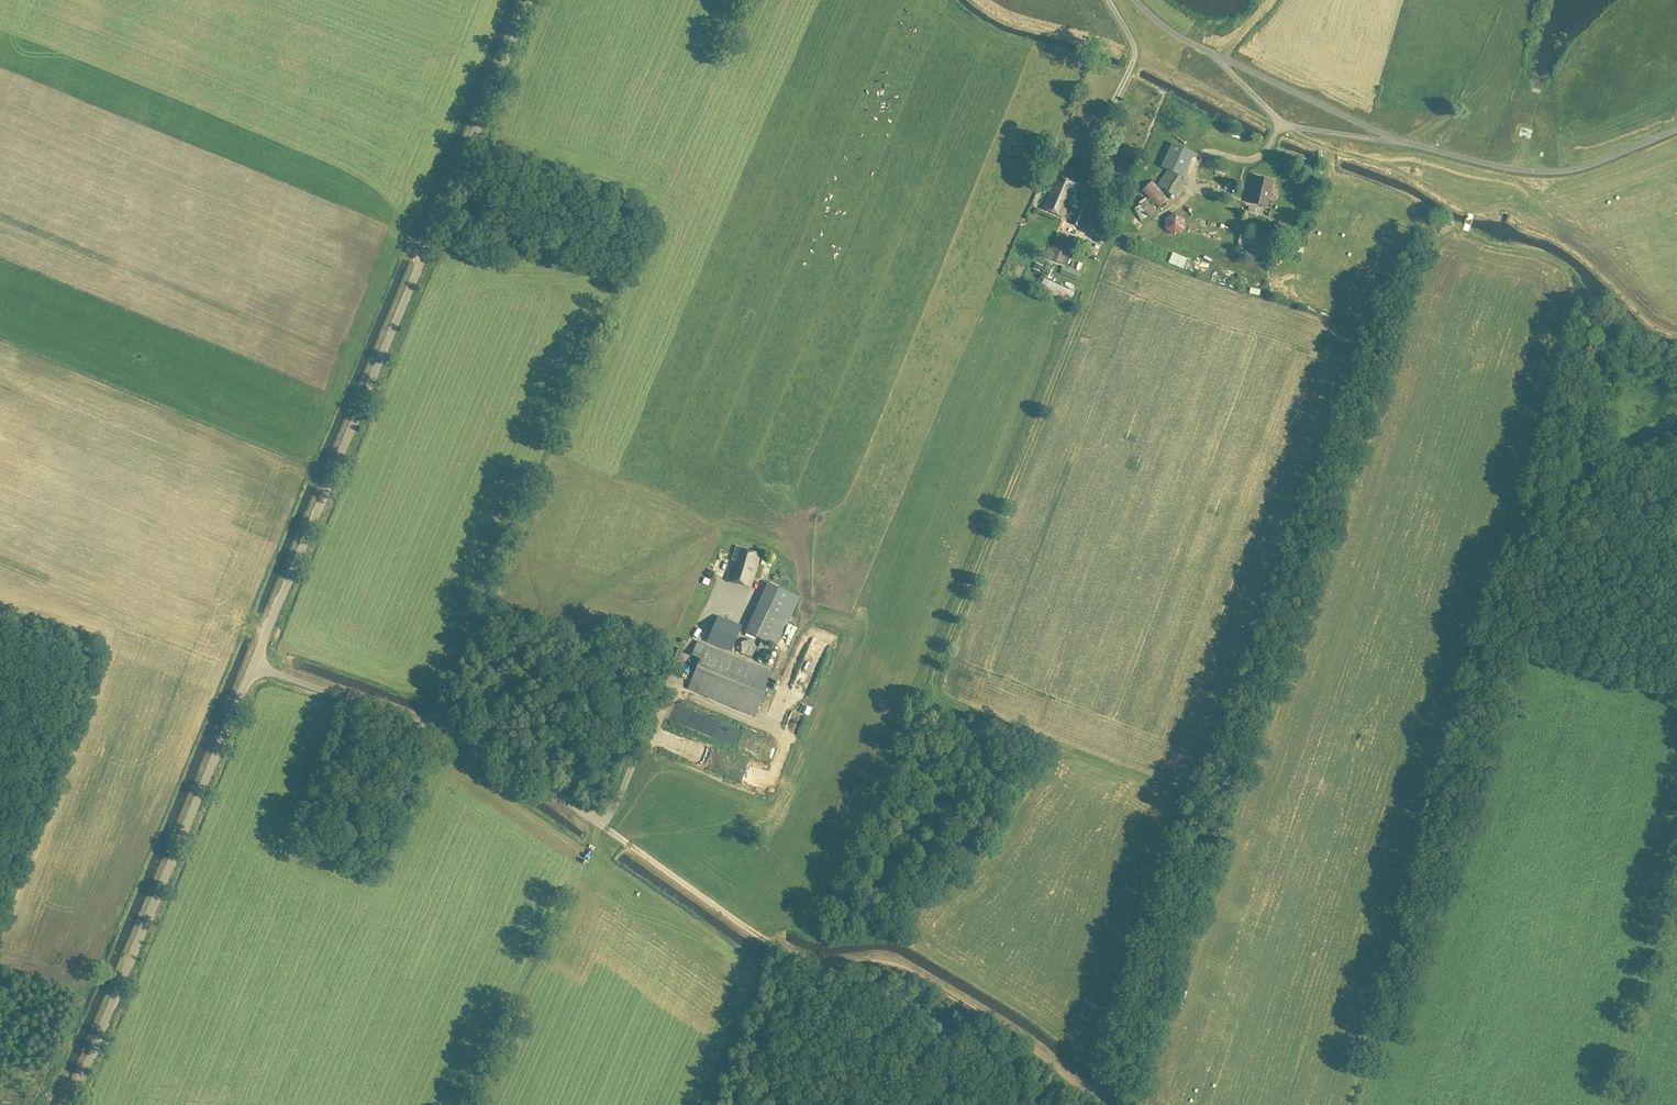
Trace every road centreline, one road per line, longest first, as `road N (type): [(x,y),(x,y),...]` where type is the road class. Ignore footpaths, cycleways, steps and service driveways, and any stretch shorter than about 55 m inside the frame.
road 1 (unclassified): [(70,1104),(529,0)]
road 2 (unclassified): [(1676,130),(1572,170),(1500,167),(1359,122),(1176,35),(1135,0)]

